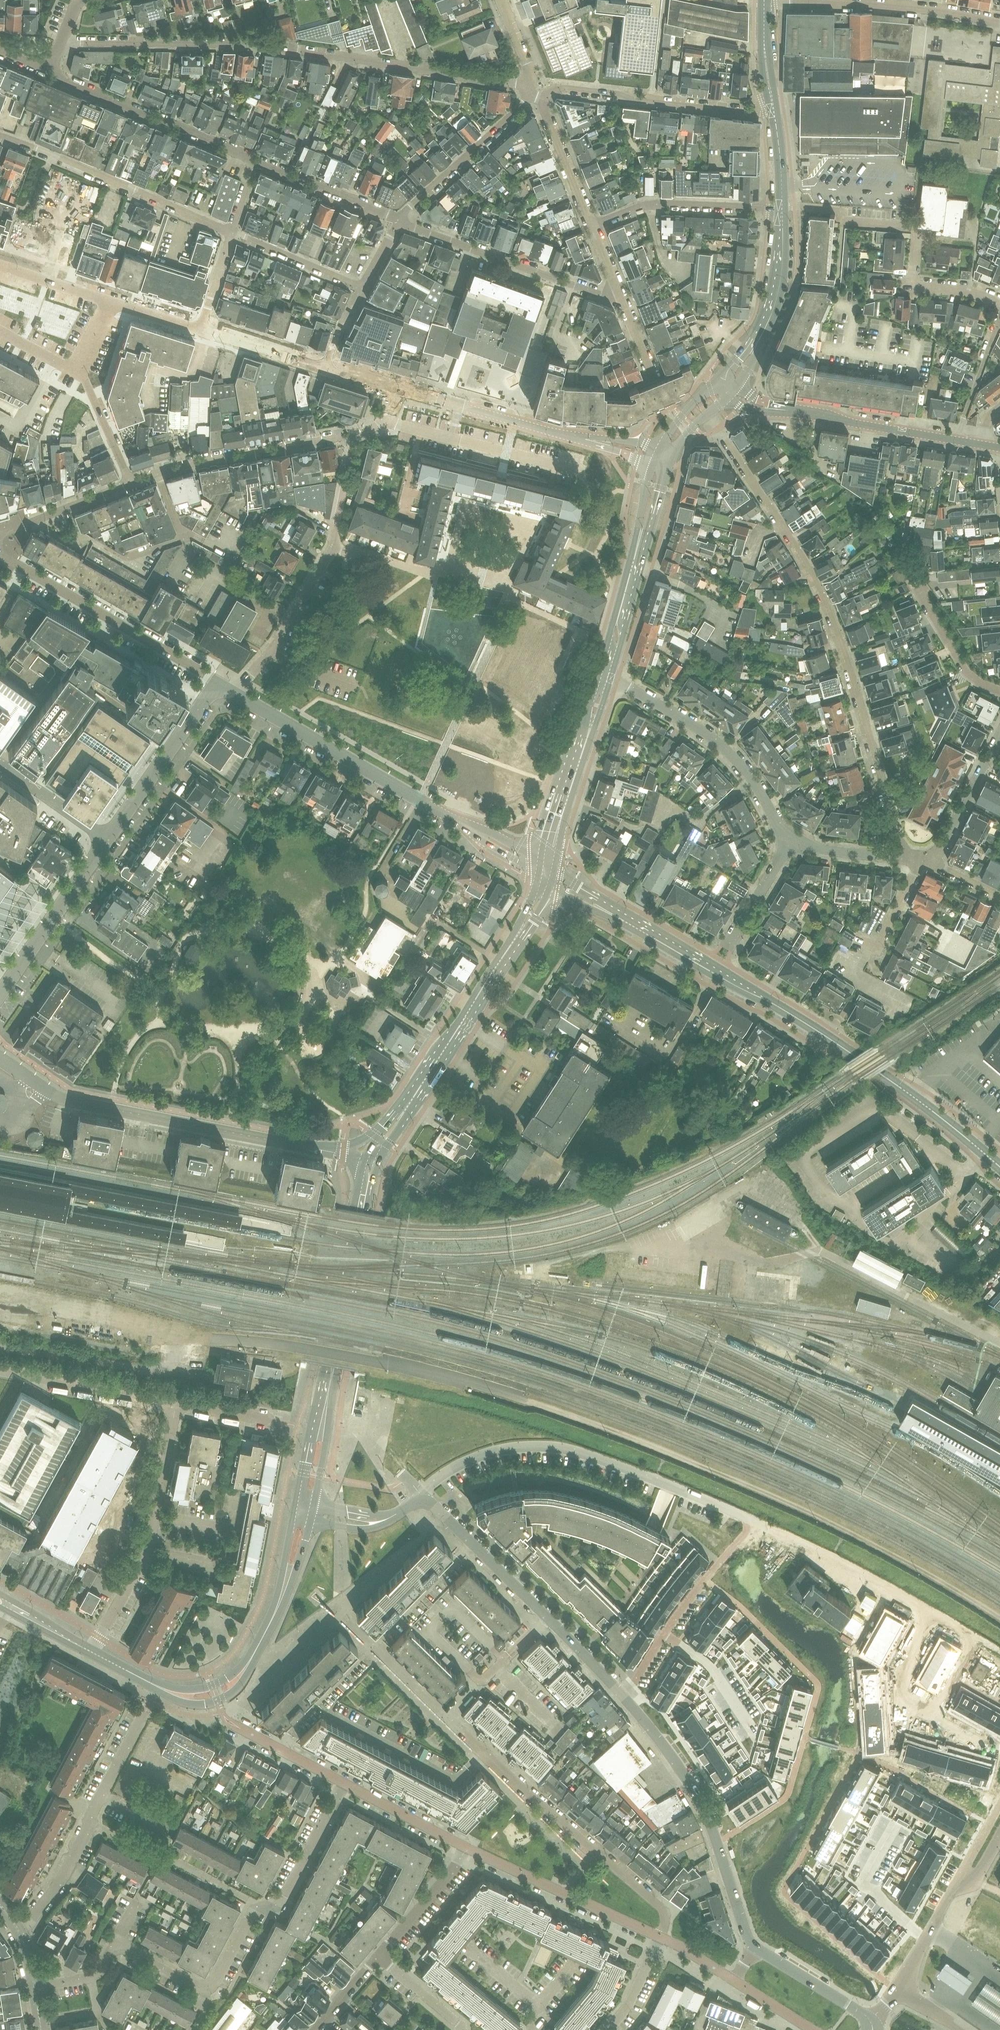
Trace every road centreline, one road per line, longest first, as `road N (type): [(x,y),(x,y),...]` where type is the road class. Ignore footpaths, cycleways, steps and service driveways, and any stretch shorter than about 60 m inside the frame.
road 1 (secondary): [(999,1167),(852,1054),(547,872)]
road 2 (residential): [(704,417),(826,603),(897,858)]
road 3 (residential): [(529,87),(251,44),(61,43)]
road 4 (residential): [(47,72),(400,221)]
road 5 (residential): [(756,1522),(547,1446),(470,1461),(421,1501)]
road 6 (residential): [(115,1943),(209,1990),(255,1909),(284,1898),(344,1783)]
road 7 (unclassified): [(547,872),(235,695)]
road 8 (residential): [(373,1159),(69,1101),(30,1079)]
road 9 (secondary): [(373,1159),(531,922),(547,872)]
road 10 (residential): [(659,1937),(662,1908),(461,1730)]
road 11 (unclassified): [(624,1698),(433,1503),(421,1501)]
road 12 (unclassified): [(755,1947),(693,1787),(624,1698)]
road 13 (residential): [(999,1666),(756,1522)]
road 14 (residential): [(91,1652),(147,1552),(177,1404)]
road 15 (unclassified): [(387,422),(198,461),(130,484)]
road 16 (residential): [(218,690),(0,555)]
road 17 (residential): [(19,1931),(67,1872),(146,1710)]
road 18 (residential): [(783,845),(757,788),(728,750),(604,680)]
road 19 (residential): [(999,21),(871,4),(764,2)]
road 20 (residential): [(774,111),(562,87),(544,100)]
road 21 (residential): [(619,294),(602,296),(400,221)]
road 22 (secondary): [(330,1368),(373,1159)]
road 23 (residential): [(659,1937),(466,1847)]
road 24 (unclassified): [(594,442),(397,392)]
road 25 (secondary): [(547,872),(604,680)]
road 26 (residential): [(909,1007),(854,978),(921,862)]
road 27 (residential): [(51,154),(231,231)]
road 28 (residential): [(592,227),(656,205),(782,211)]
road 29 (unclassified): [(107,841),(218,690)]
road 30 (unclassified): [(0,992),(107,841)]
road 31 (unclassified): [(959,442),(779,409)]
road 32 (residential): [(400,221),(528,91)]
road 33 (unclassified): [(0,1370),(177,1404)]
road 34 (unclassified): [(235,695),(277,643),(332,547)]
road 35 (residential): [(999,303),(970,290),(913,285),(917,238),(906,226)]
road 36 (residential): [(999,734),(932,865)]
road 37 (secondary): [(313,1513),(330,1368)]
road 38 (secondary): [(330,1368),(294,1508)]
road 39 (residential): [(231,231),(362,286)]
road 40 (residential): [(667,1632),(756,1522)]
road 41 (residential): [(0,536),(130,484)]
road 42 (residential): [(757,1736),(713,1670),(667,1632)]
road 43 (residential): [(380,1956),(466,1847)]
road 44 (residential): [(466,1847),(344,1783)]
road 45 (residential): [(544,100),(592,227)]
road 46 (unclassified): [(869,2019),(755,1947)]
road 47 (unclassified): [(893,1994),(961,1878)]
road 48 (residential): [(917,589),(966,672),(999,690)]
road 49 (unclassified): [(107,841),(0,766)]
road 50 (unclassified): [(325,370),(201,332)]
road 51 (residential): [(959,442),(999,319)]
road 52 (secondary): [(604,680),(638,557)]
road 53 (residential): [(344,1783),(233,1726)]
road 54 (unclassified): [(130,484),(100,407),(77,372)]
road 55 (secondary): [(157,1686),(187,1704),(217,1701),(239,1685),(252,1657)]

